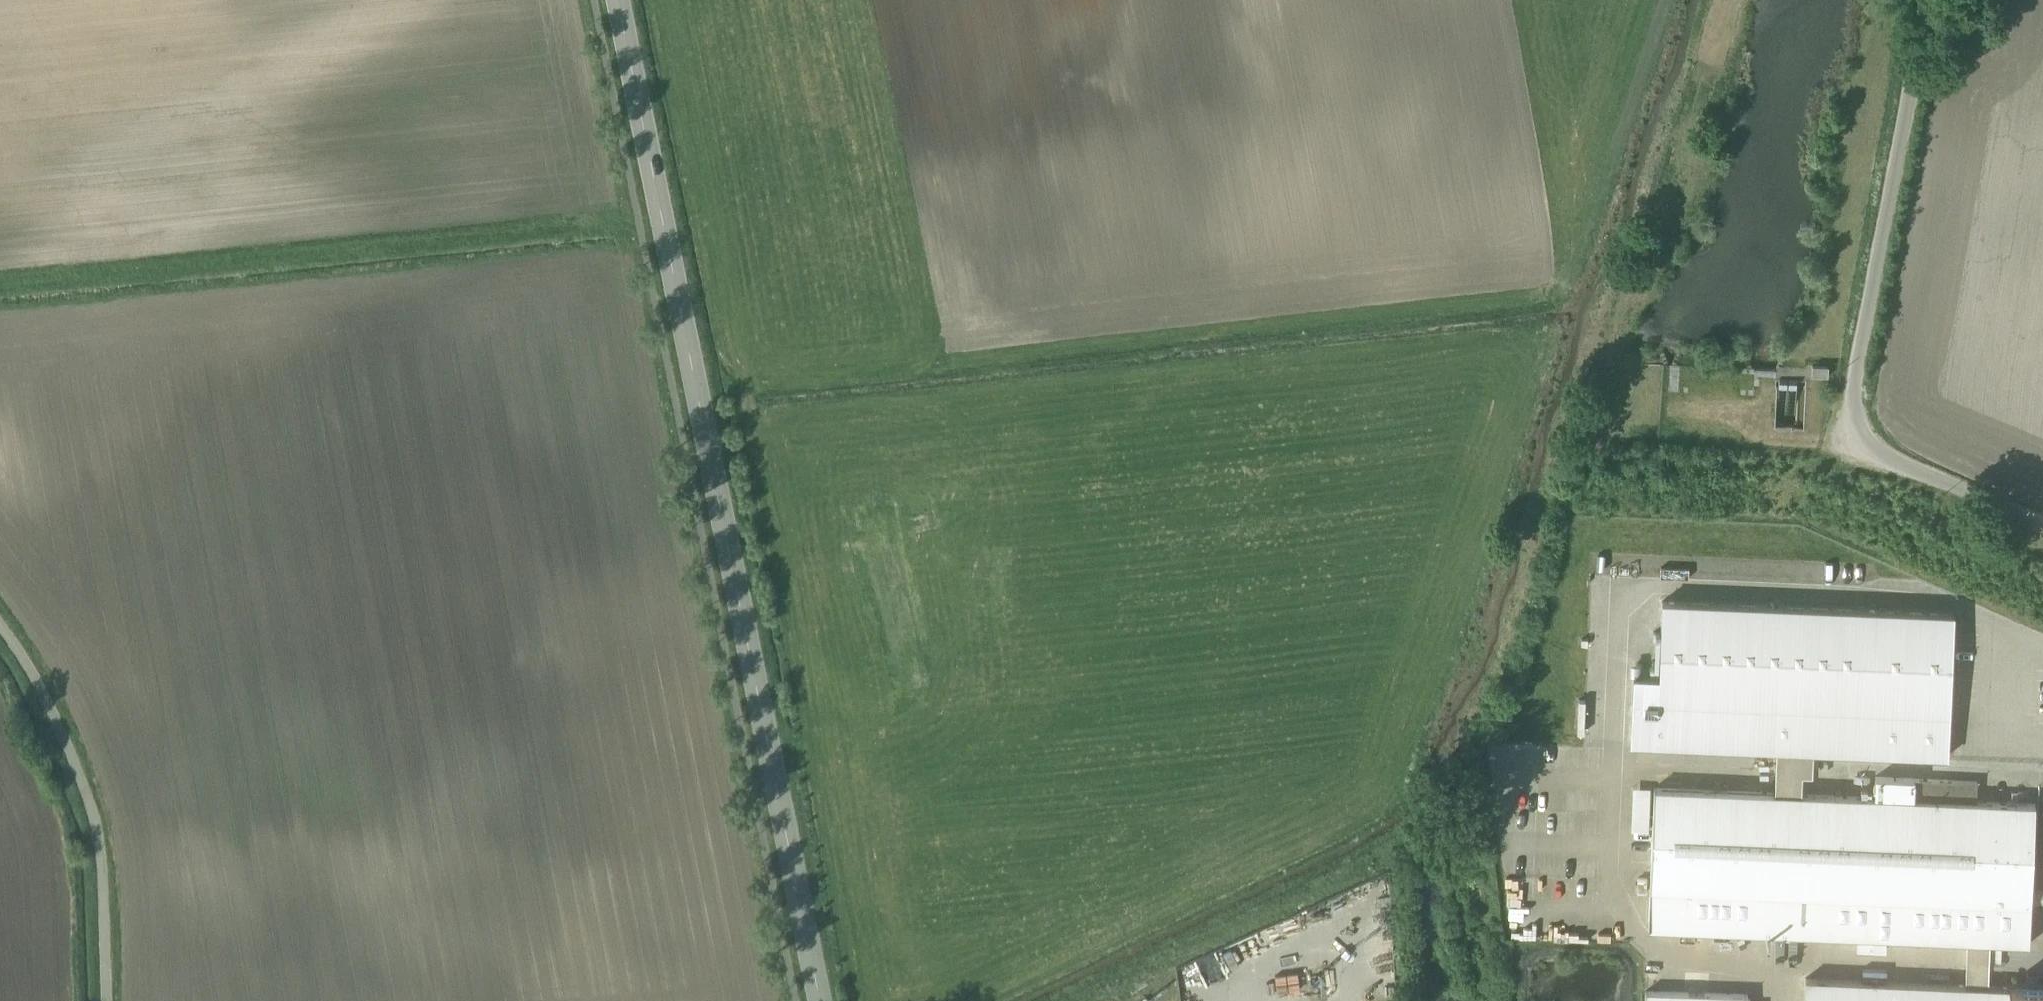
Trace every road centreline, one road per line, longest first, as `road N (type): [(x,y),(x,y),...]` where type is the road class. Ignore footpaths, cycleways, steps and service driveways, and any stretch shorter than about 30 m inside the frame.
road 1 (tertiary): [(622,0),(820,1000)]
road 2 (unclassified): [(2042,520),(1888,463),(1866,443),(1856,417),(1853,391),(1926,0)]
road 3 (unclassified): [(109,1000),(103,849),(87,792),(60,726),(0,625)]

